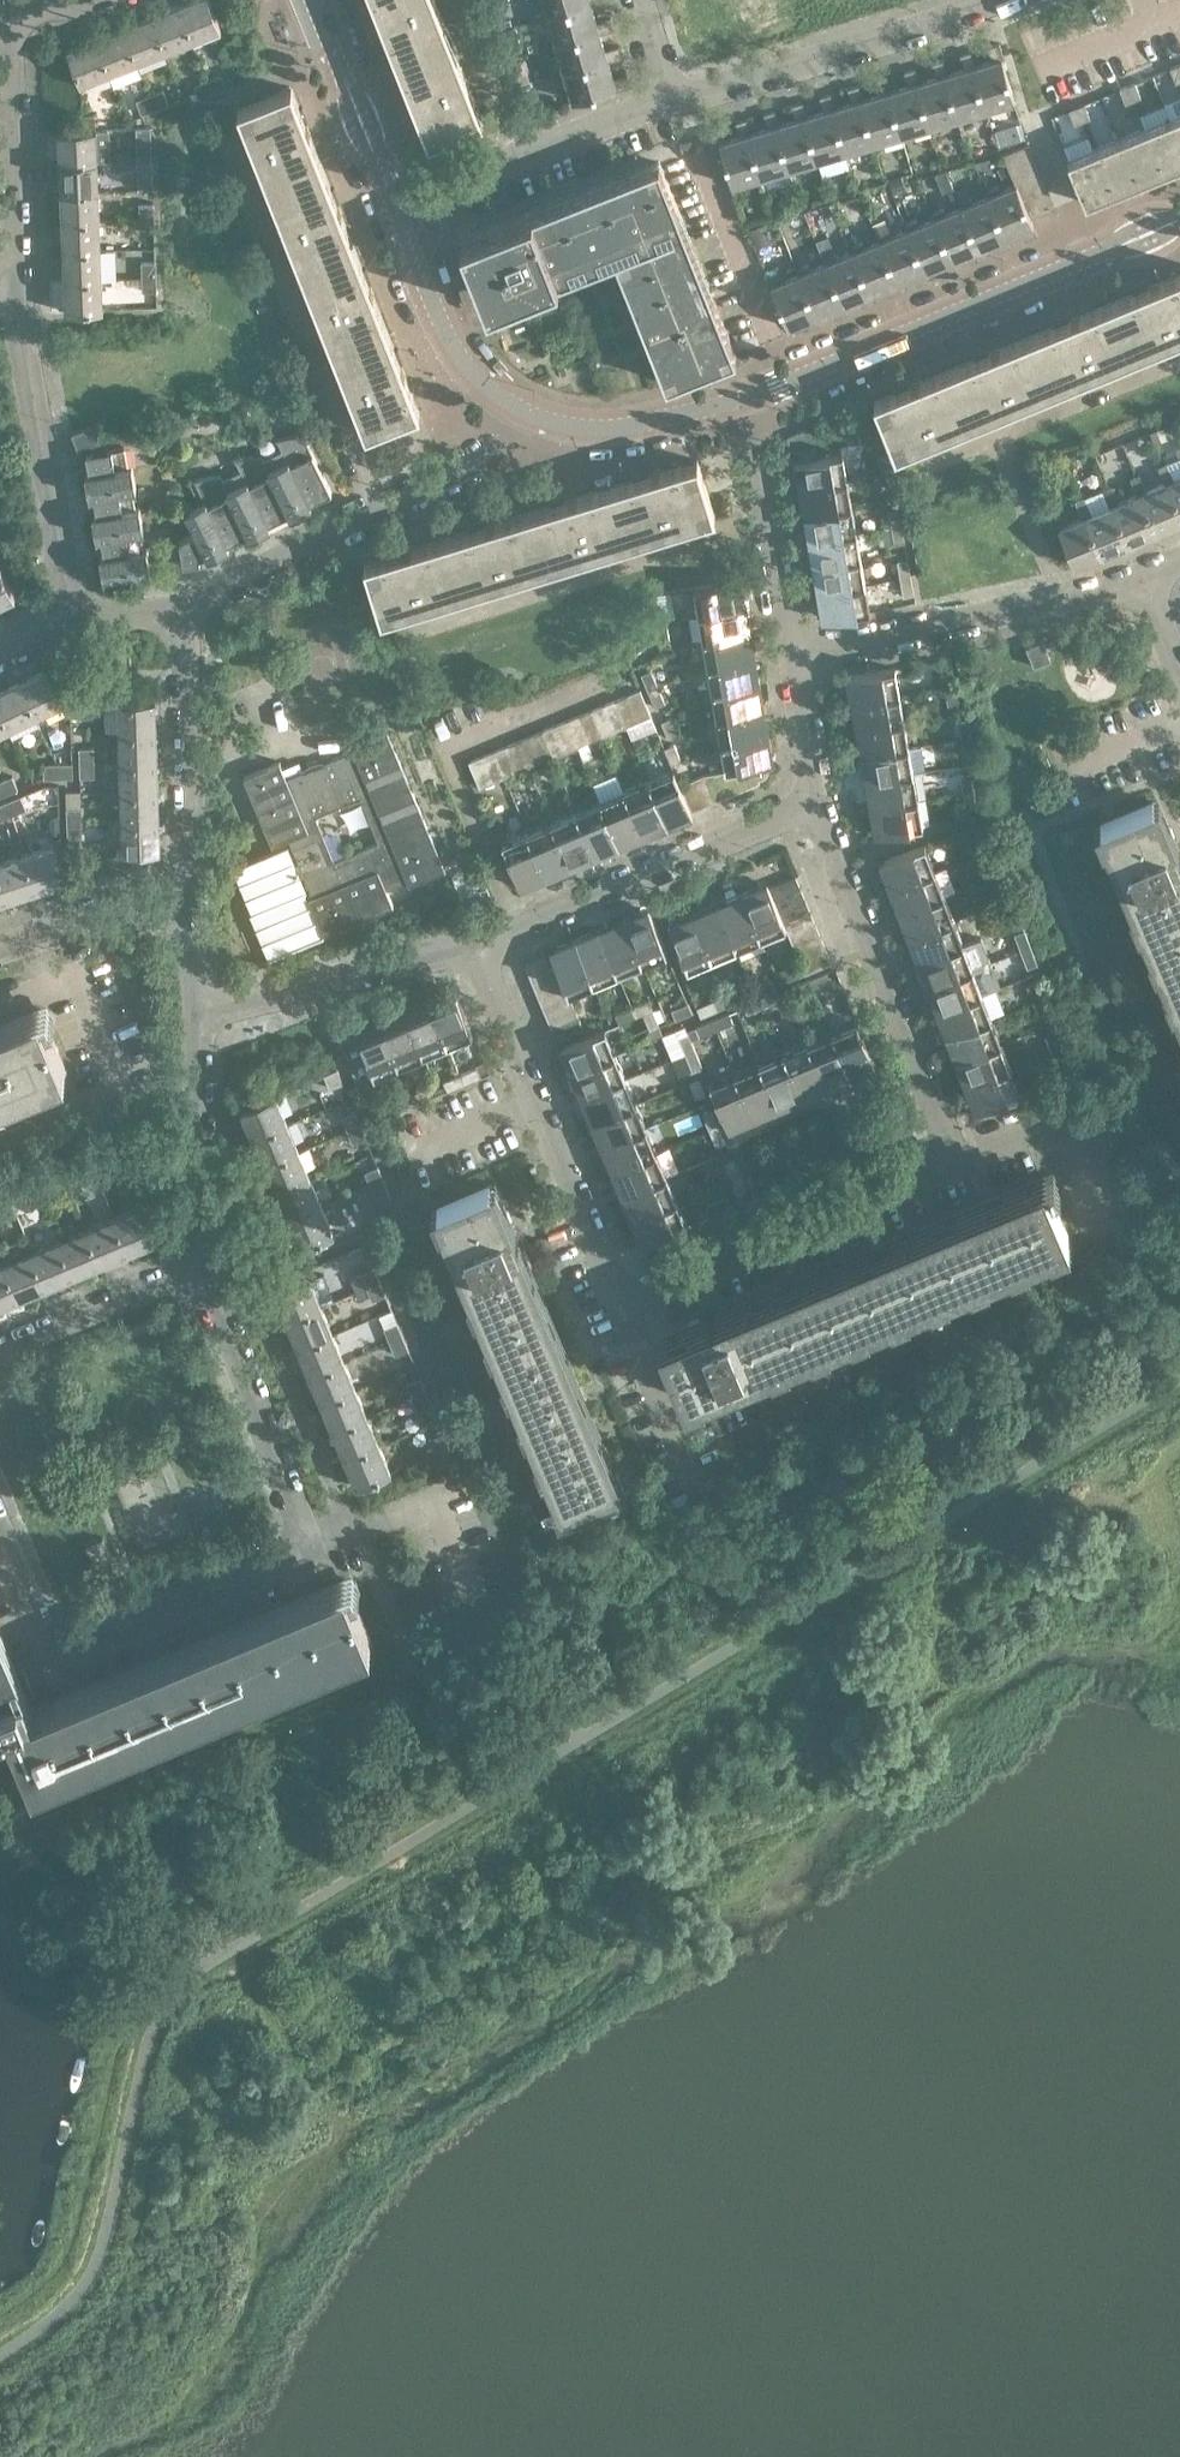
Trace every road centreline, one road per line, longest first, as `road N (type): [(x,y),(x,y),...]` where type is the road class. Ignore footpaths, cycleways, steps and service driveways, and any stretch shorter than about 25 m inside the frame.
road 1 (residential): [(619,1302),(946,1165),(943,1130),(816,802)]
road 2 (tertiary): [(746,397),(1179,218)]
road 3 (residential): [(306,1549),(75,1651),(46,1643),(0,1533)]
road 4 (residential): [(619,1302),(472,948)]
road 5 (residential): [(191,605),(462,471),(511,412)]
road 6 (residential): [(472,948),(816,802)]
road 7 (residential): [(794,655),(1141,576)]
road 8 (residential): [(75,616),(17,268)]
road 9 (residential): [(979,0),(727,84),(659,96)]
road 10 (residential): [(306,1549),(204,1265)]
road 11 (residential): [(659,96),(374,190)]
road 12 (residential): [(193,888),(191,605)]
road 13 (residential): [(198,1009),(472,948)]
road 14 (tertiary): [(511,412),(462,366),(374,190)]
road 15 (residential): [(794,655),(746,397)]
road 16 (residential): [(204,1265),(198,1009)]
road 17 (residential): [(17,268),(7,13)]
road 18 (residential): [(671,1426),(905,1328)]
road 19 (tertiary): [(511,412),(569,429),(649,422),(746,397)]
road 20 (residential): [(0,1346),(204,1265)]
road 21 (tertiary): [(374,190),(300,0)]
road 22 (residential): [(193,888),(0,949)]
road 23 (residential): [(816,802),(794,655)]
road 24 (residential): [(671,1426),(619,1302)]
road 25 (residential): [(198,1009),(193,888)]

